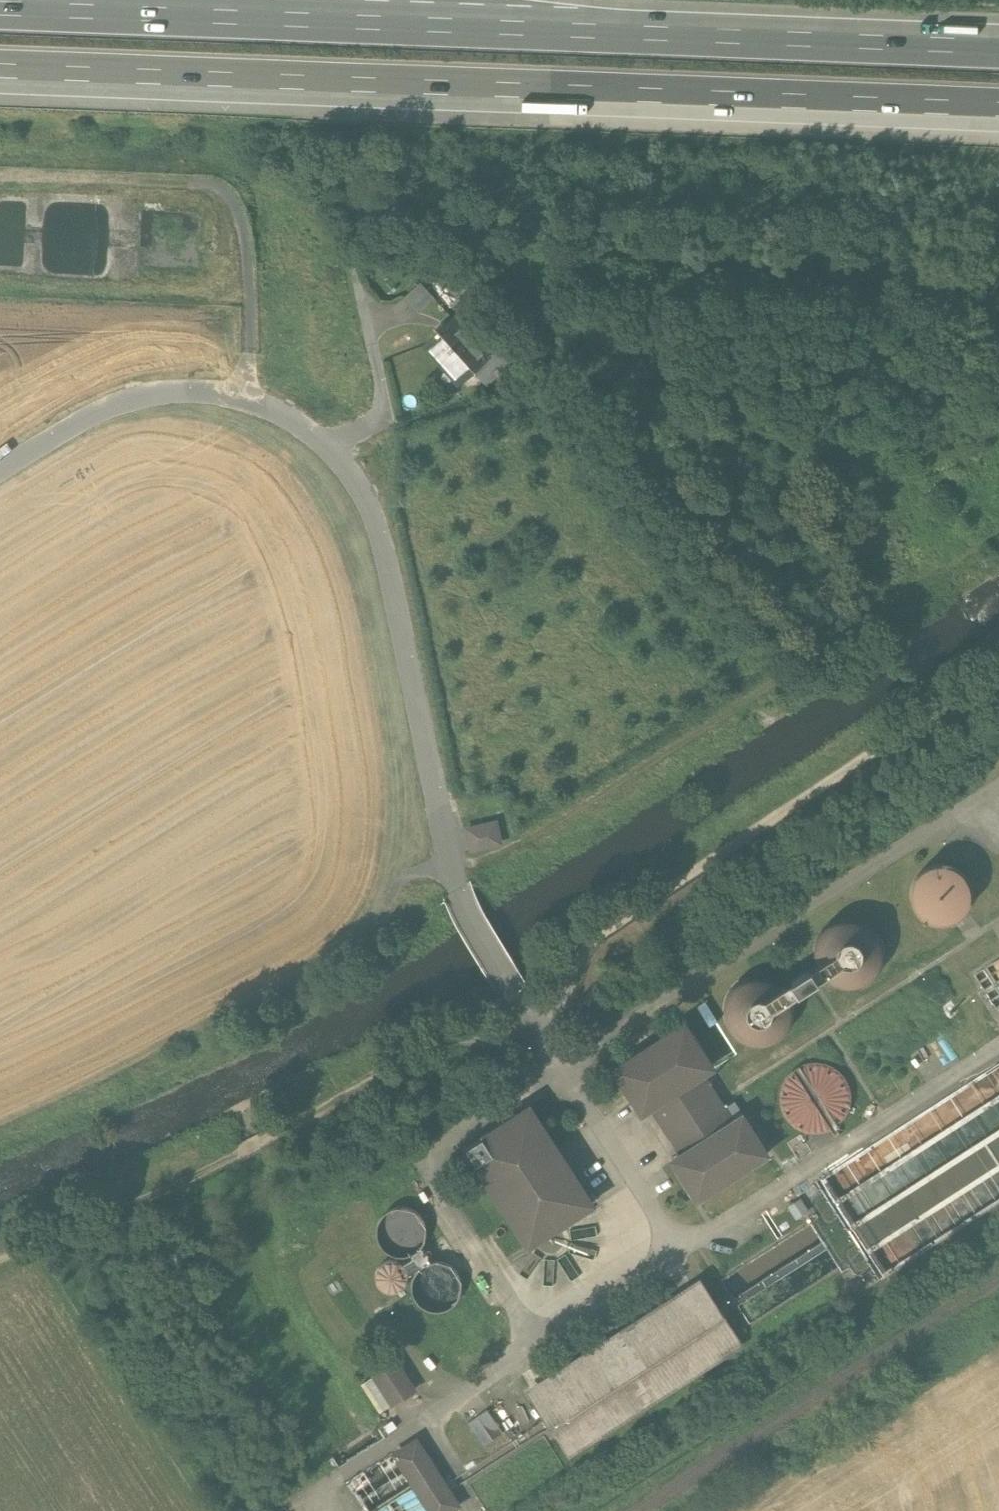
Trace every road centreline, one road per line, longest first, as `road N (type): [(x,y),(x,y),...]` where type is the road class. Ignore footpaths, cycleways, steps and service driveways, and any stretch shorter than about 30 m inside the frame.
road 1 (motorway): [(998,49),(0,7)]
road 2 (motorway): [(0,70),(998,111)]
road 3 (track): [(920,583),(747,705),(452,882)]

